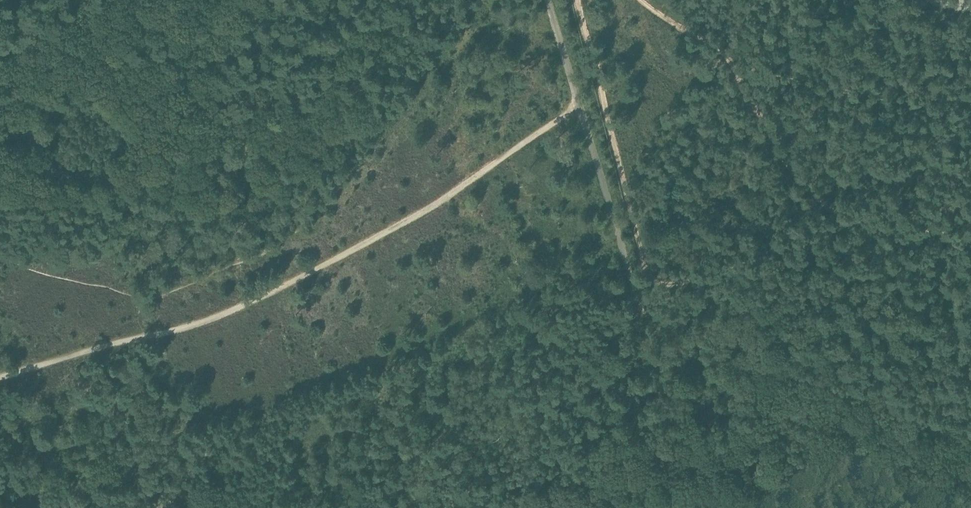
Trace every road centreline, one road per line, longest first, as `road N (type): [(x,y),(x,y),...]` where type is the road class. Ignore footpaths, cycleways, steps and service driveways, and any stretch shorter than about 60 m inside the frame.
road 1 (track): [(577,0),(652,272),(673,281),(819,244),(904,507)]
road 2 (track): [(145,339),(221,318),(334,267),(577,106)]
road 3 (track): [(640,0),(741,70),(780,150),(825,207),(970,238)]
road 4 (track): [(701,353),(671,316),(641,308),(542,0)]
road 5 (track): [(0,380),(145,339)]

